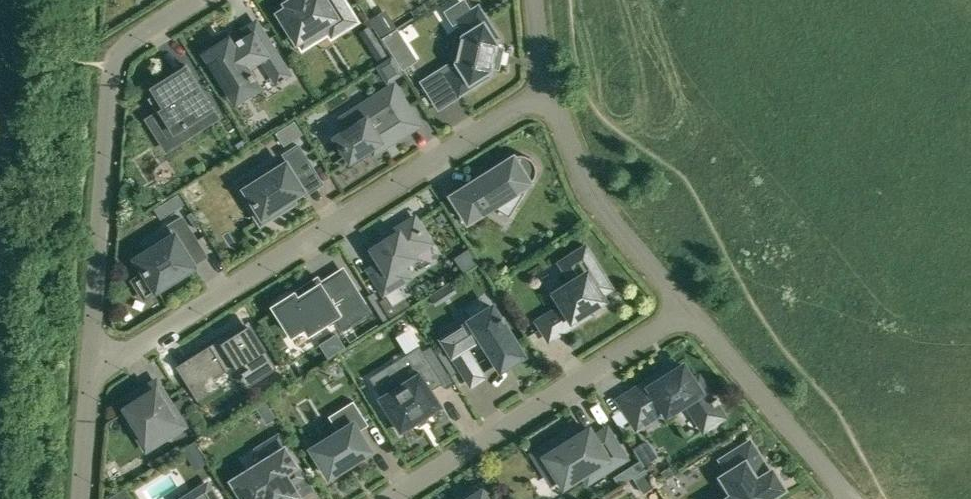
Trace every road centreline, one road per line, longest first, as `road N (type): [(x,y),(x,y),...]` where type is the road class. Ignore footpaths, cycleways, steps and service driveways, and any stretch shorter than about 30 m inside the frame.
road 1 (residential): [(546,91),(136,348),(92,357)]
road 2 (track): [(31,498),(67,0)]
road 3 (residential): [(203,0),(131,48),(117,69),(92,357)]
road 4 (residential): [(689,309),(388,498)]
road 5 (residential): [(689,309),(592,195),(546,91)]
road 6 (residential): [(851,498),(689,309)]
road 7 (residential): [(92,357),(81,498)]

